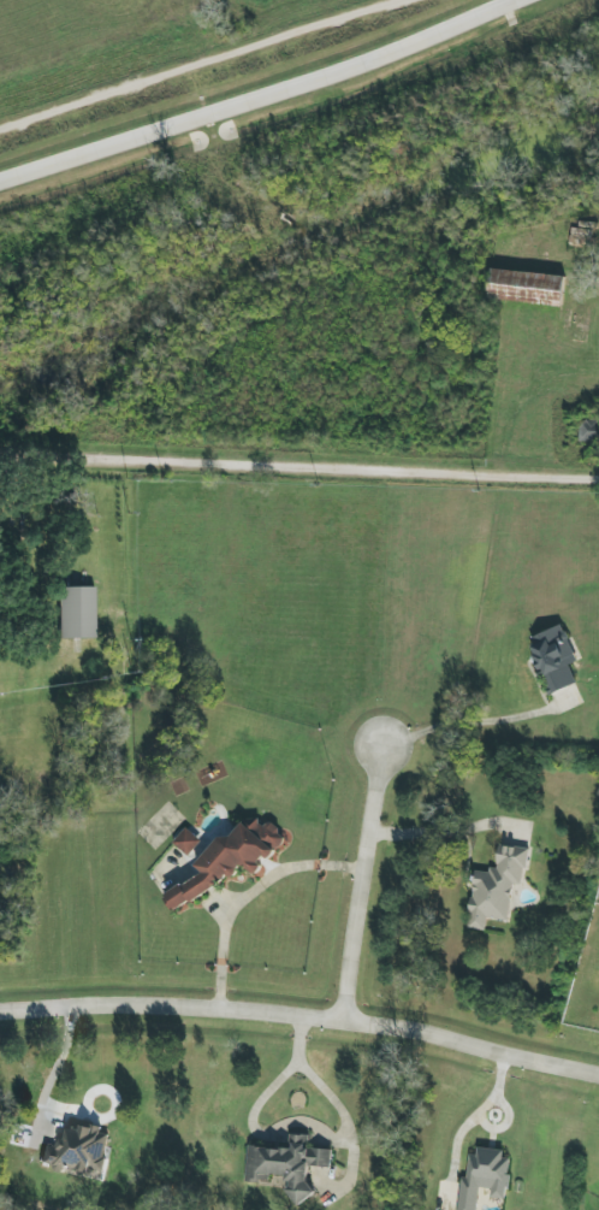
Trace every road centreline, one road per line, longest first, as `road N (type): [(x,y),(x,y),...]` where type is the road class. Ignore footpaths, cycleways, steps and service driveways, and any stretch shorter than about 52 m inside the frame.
road 1 (residential): [(598,1076),(345,1021),(212,1008),(0,1008)]
road 2 (residential): [(0,462),(598,481)]
road 3 (secondary): [(529,0),(322,85),(0,185)]
road 4 (track): [(0,136),(439,0)]
road 5 (residential): [(381,744),(345,1021)]

